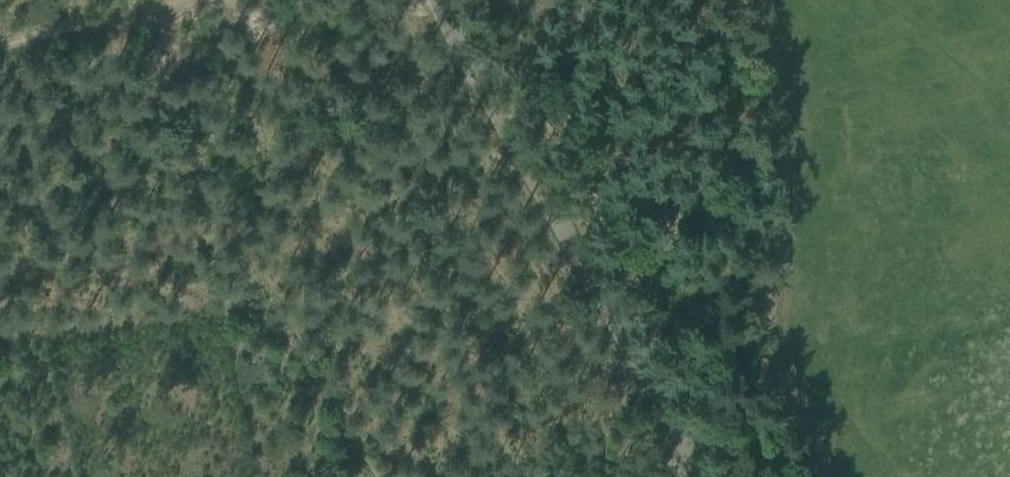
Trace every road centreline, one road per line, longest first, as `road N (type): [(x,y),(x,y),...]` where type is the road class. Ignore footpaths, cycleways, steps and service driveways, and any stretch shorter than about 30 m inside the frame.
road 1 (unclassified): [(700,476),(438,0)]
road 2 (track): [(0,55),(202,0)]

